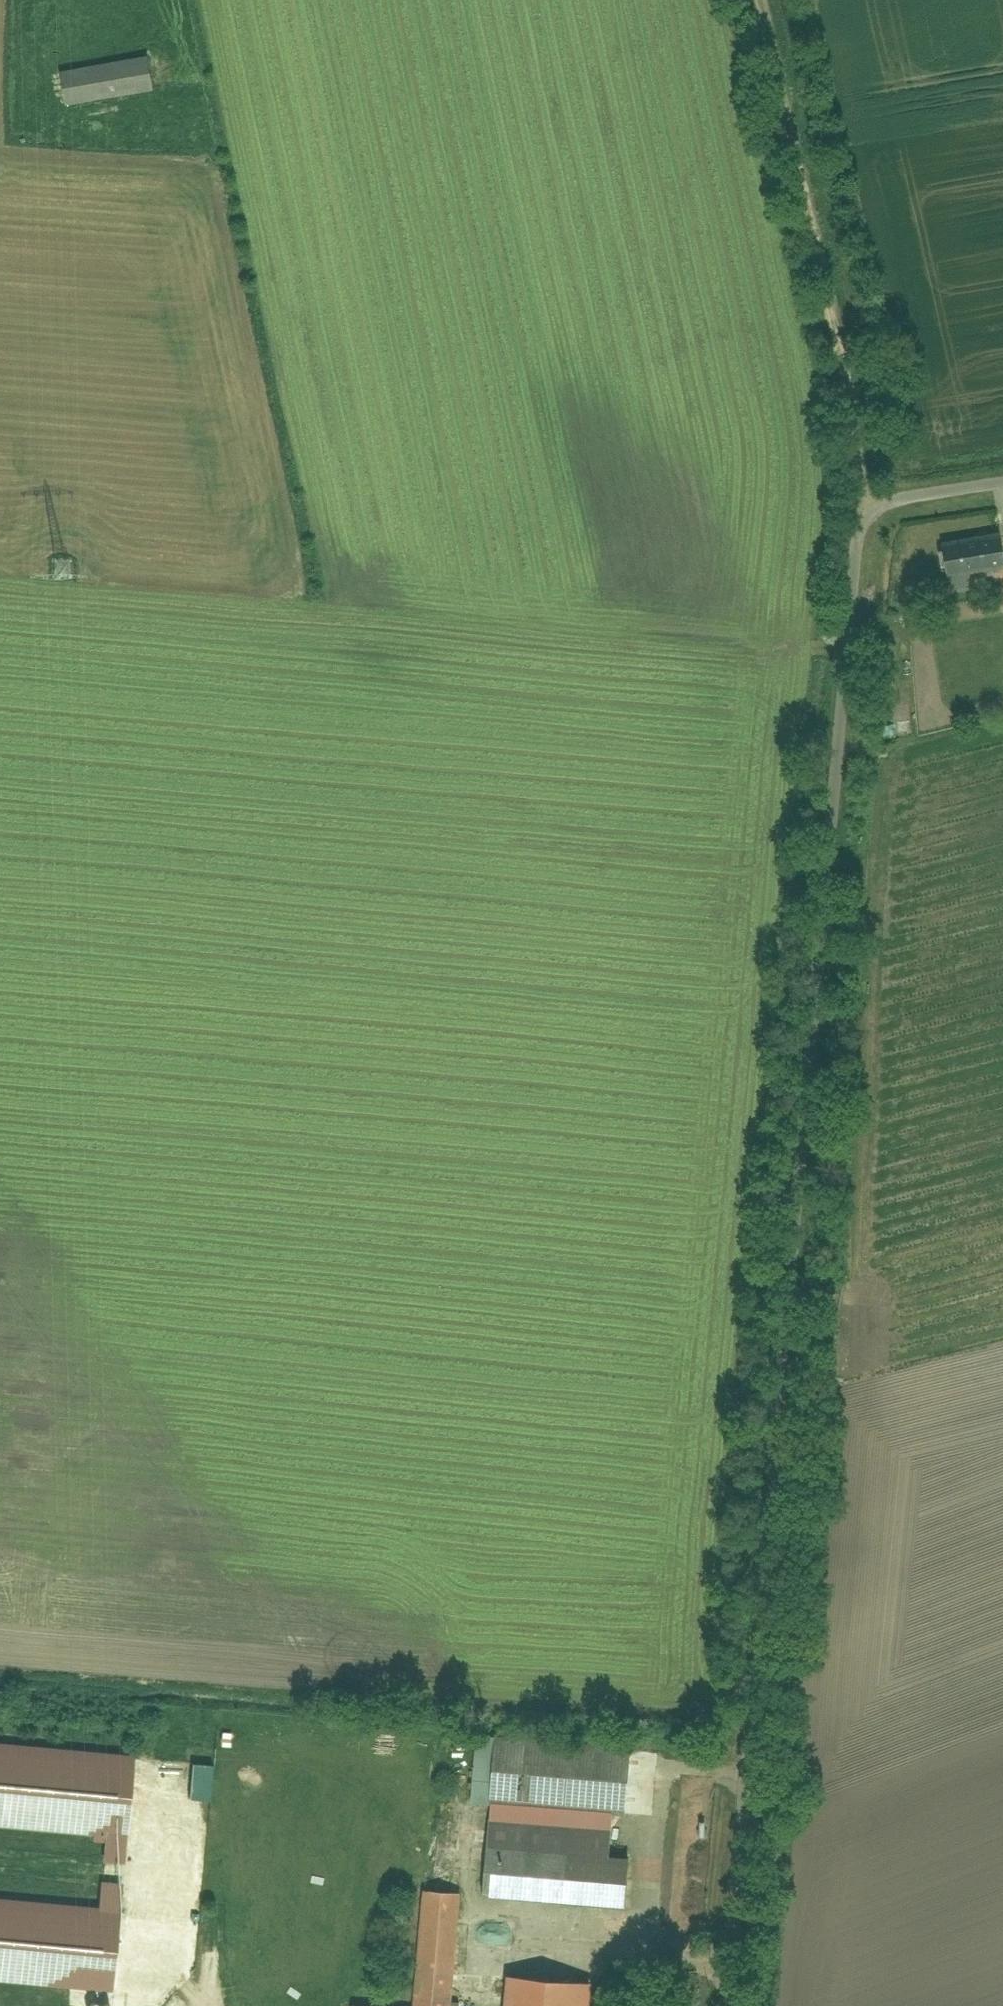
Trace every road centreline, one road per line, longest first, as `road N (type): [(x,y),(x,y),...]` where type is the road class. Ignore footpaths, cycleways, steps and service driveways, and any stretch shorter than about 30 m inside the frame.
road 1 (unclassified): [(711,2005),(851,499)]
road 2 (unclassified): [(745,0),(851,499)]
road 3 (unclassified): [(851,499),(1002,475)]

